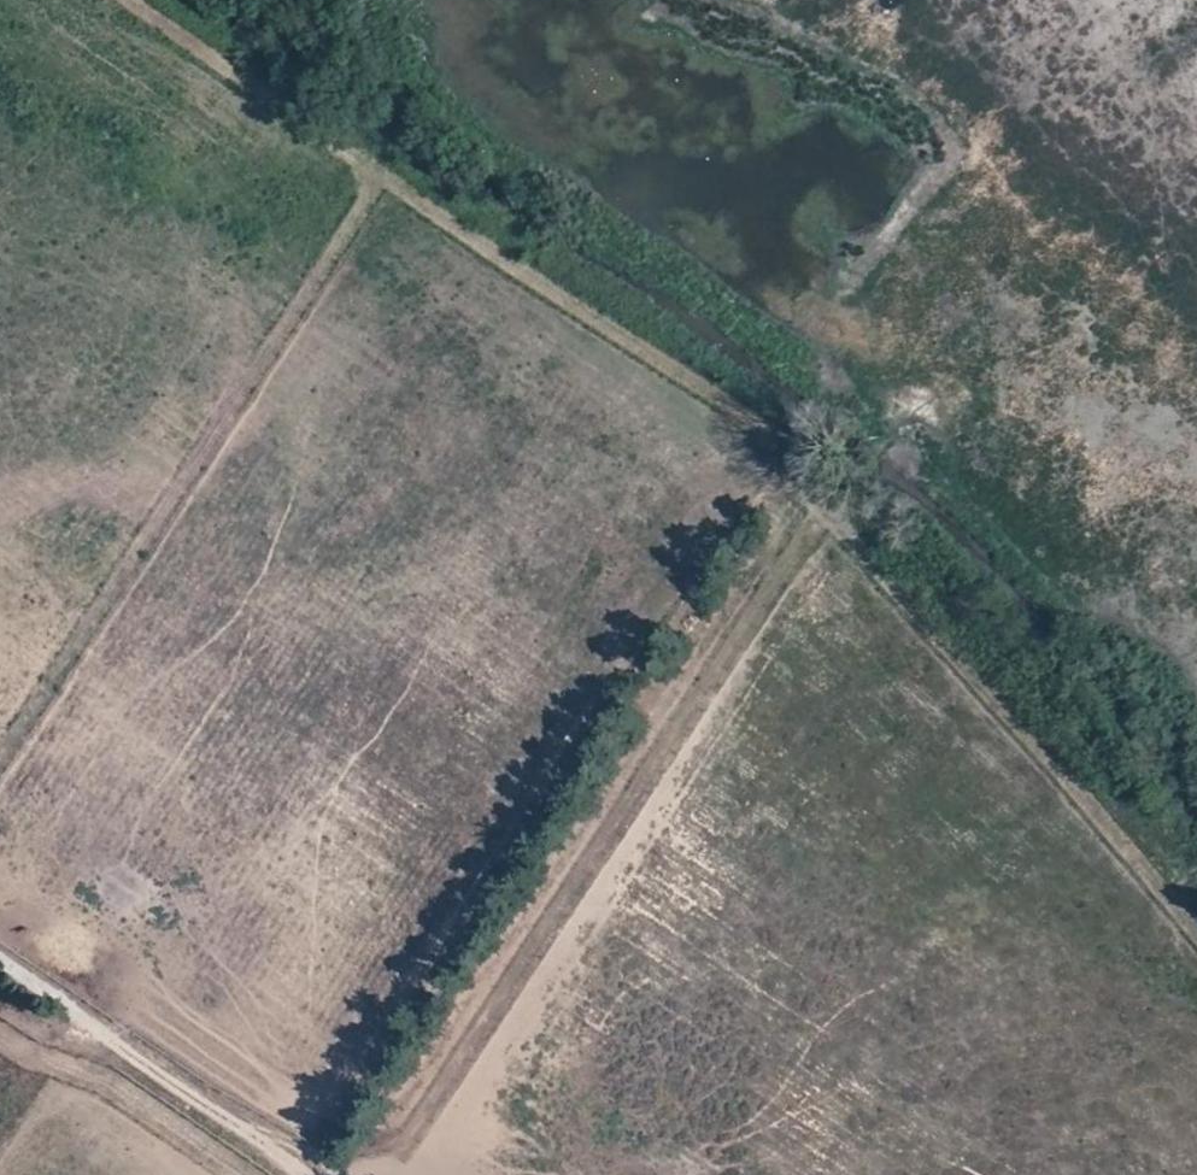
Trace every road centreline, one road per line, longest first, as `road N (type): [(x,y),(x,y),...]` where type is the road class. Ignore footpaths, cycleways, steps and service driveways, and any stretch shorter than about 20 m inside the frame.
road 1 (track): [(0,984),(287,1174)]

